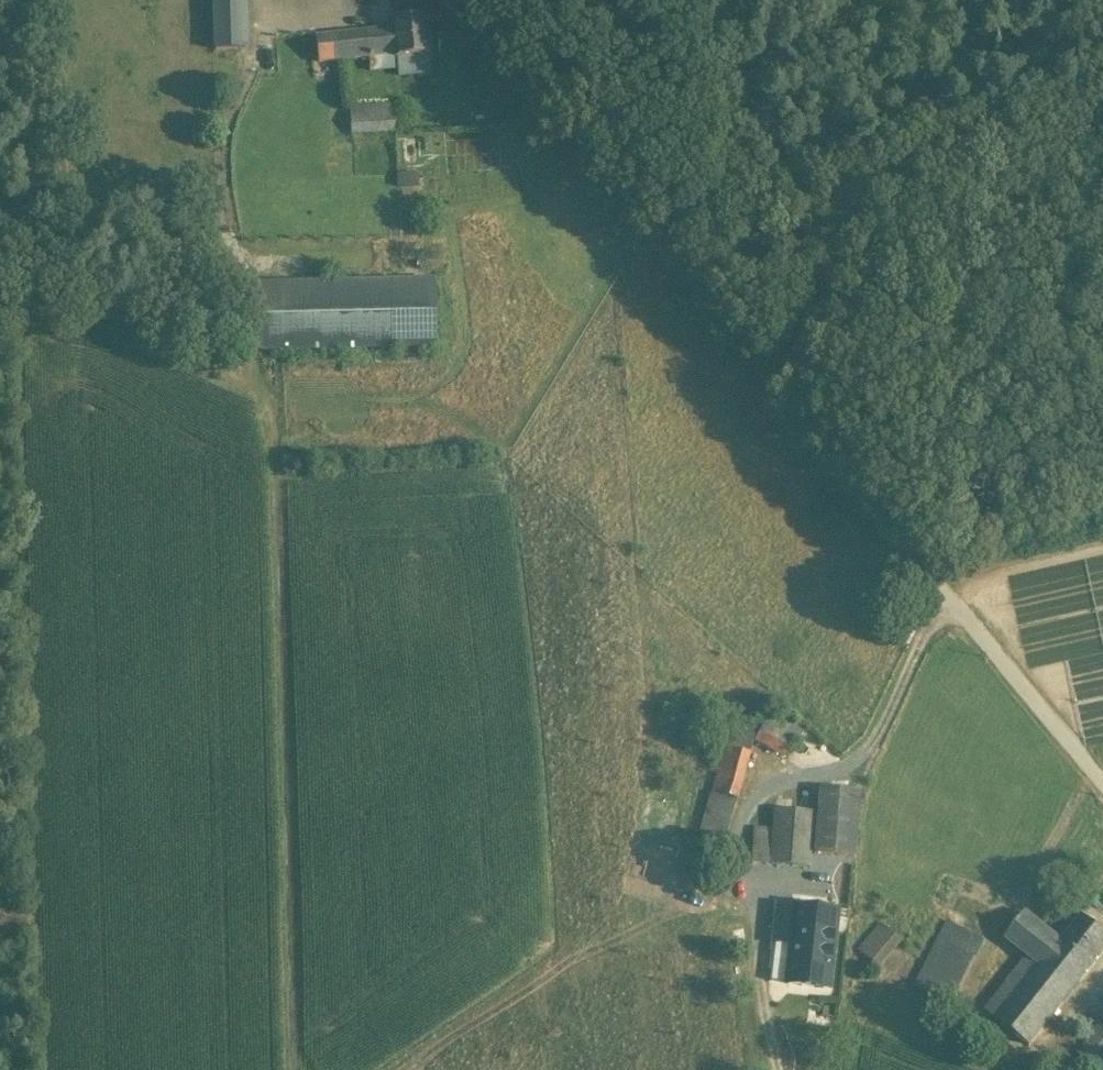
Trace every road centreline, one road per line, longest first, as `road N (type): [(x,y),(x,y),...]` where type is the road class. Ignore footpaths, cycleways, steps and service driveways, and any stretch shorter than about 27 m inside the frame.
road 1 (track): [(951,597),(825,445),(838,265),(851,206),(894,136),(1021,0)]
road 2 (track): [(962,611),(923,646),(879,740),(854,762),(771,792),(748,813),(737,841),(757,902),(770,984)]
road 3 (unclassified): [(1102,781),(951,597)]

